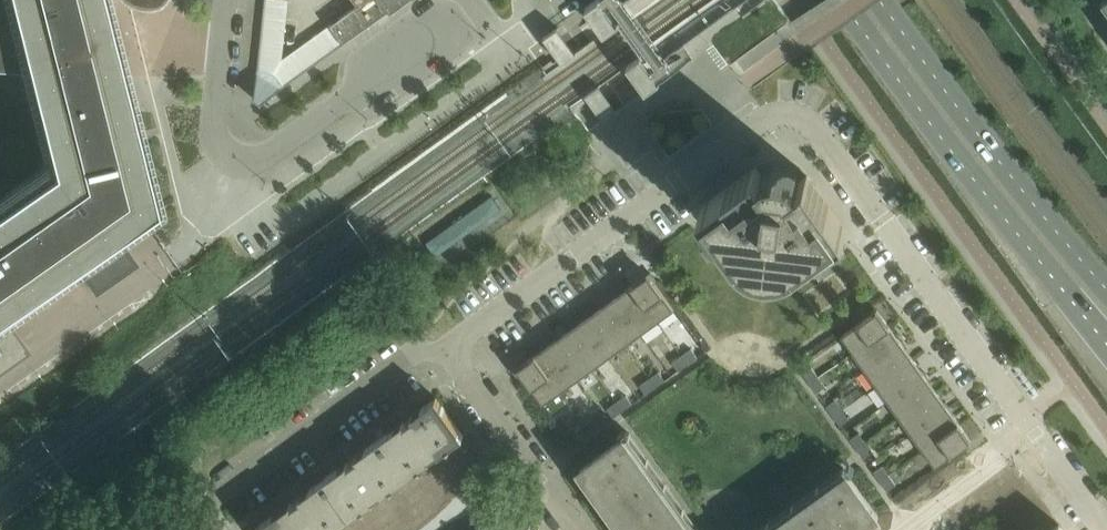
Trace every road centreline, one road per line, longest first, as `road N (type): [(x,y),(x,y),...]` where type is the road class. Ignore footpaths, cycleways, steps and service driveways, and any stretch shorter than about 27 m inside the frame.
road 1 (residential): [(1105,529),(818,129),(796,117),(758,124),(447,350)]
road 2 (secondary): [(838,0),(1106,356)]
road 3 (unclassified): [(225,0),(211,131),(223,156),(238,164),(255,163),(452,23)]
road 4 (secondary): [(1106,285),(1001,167),(879,0)]
road 5 (residential): [(175,529),(419,351),(447,350)]
road 6 (residential): [(447,350),(577,529)]

